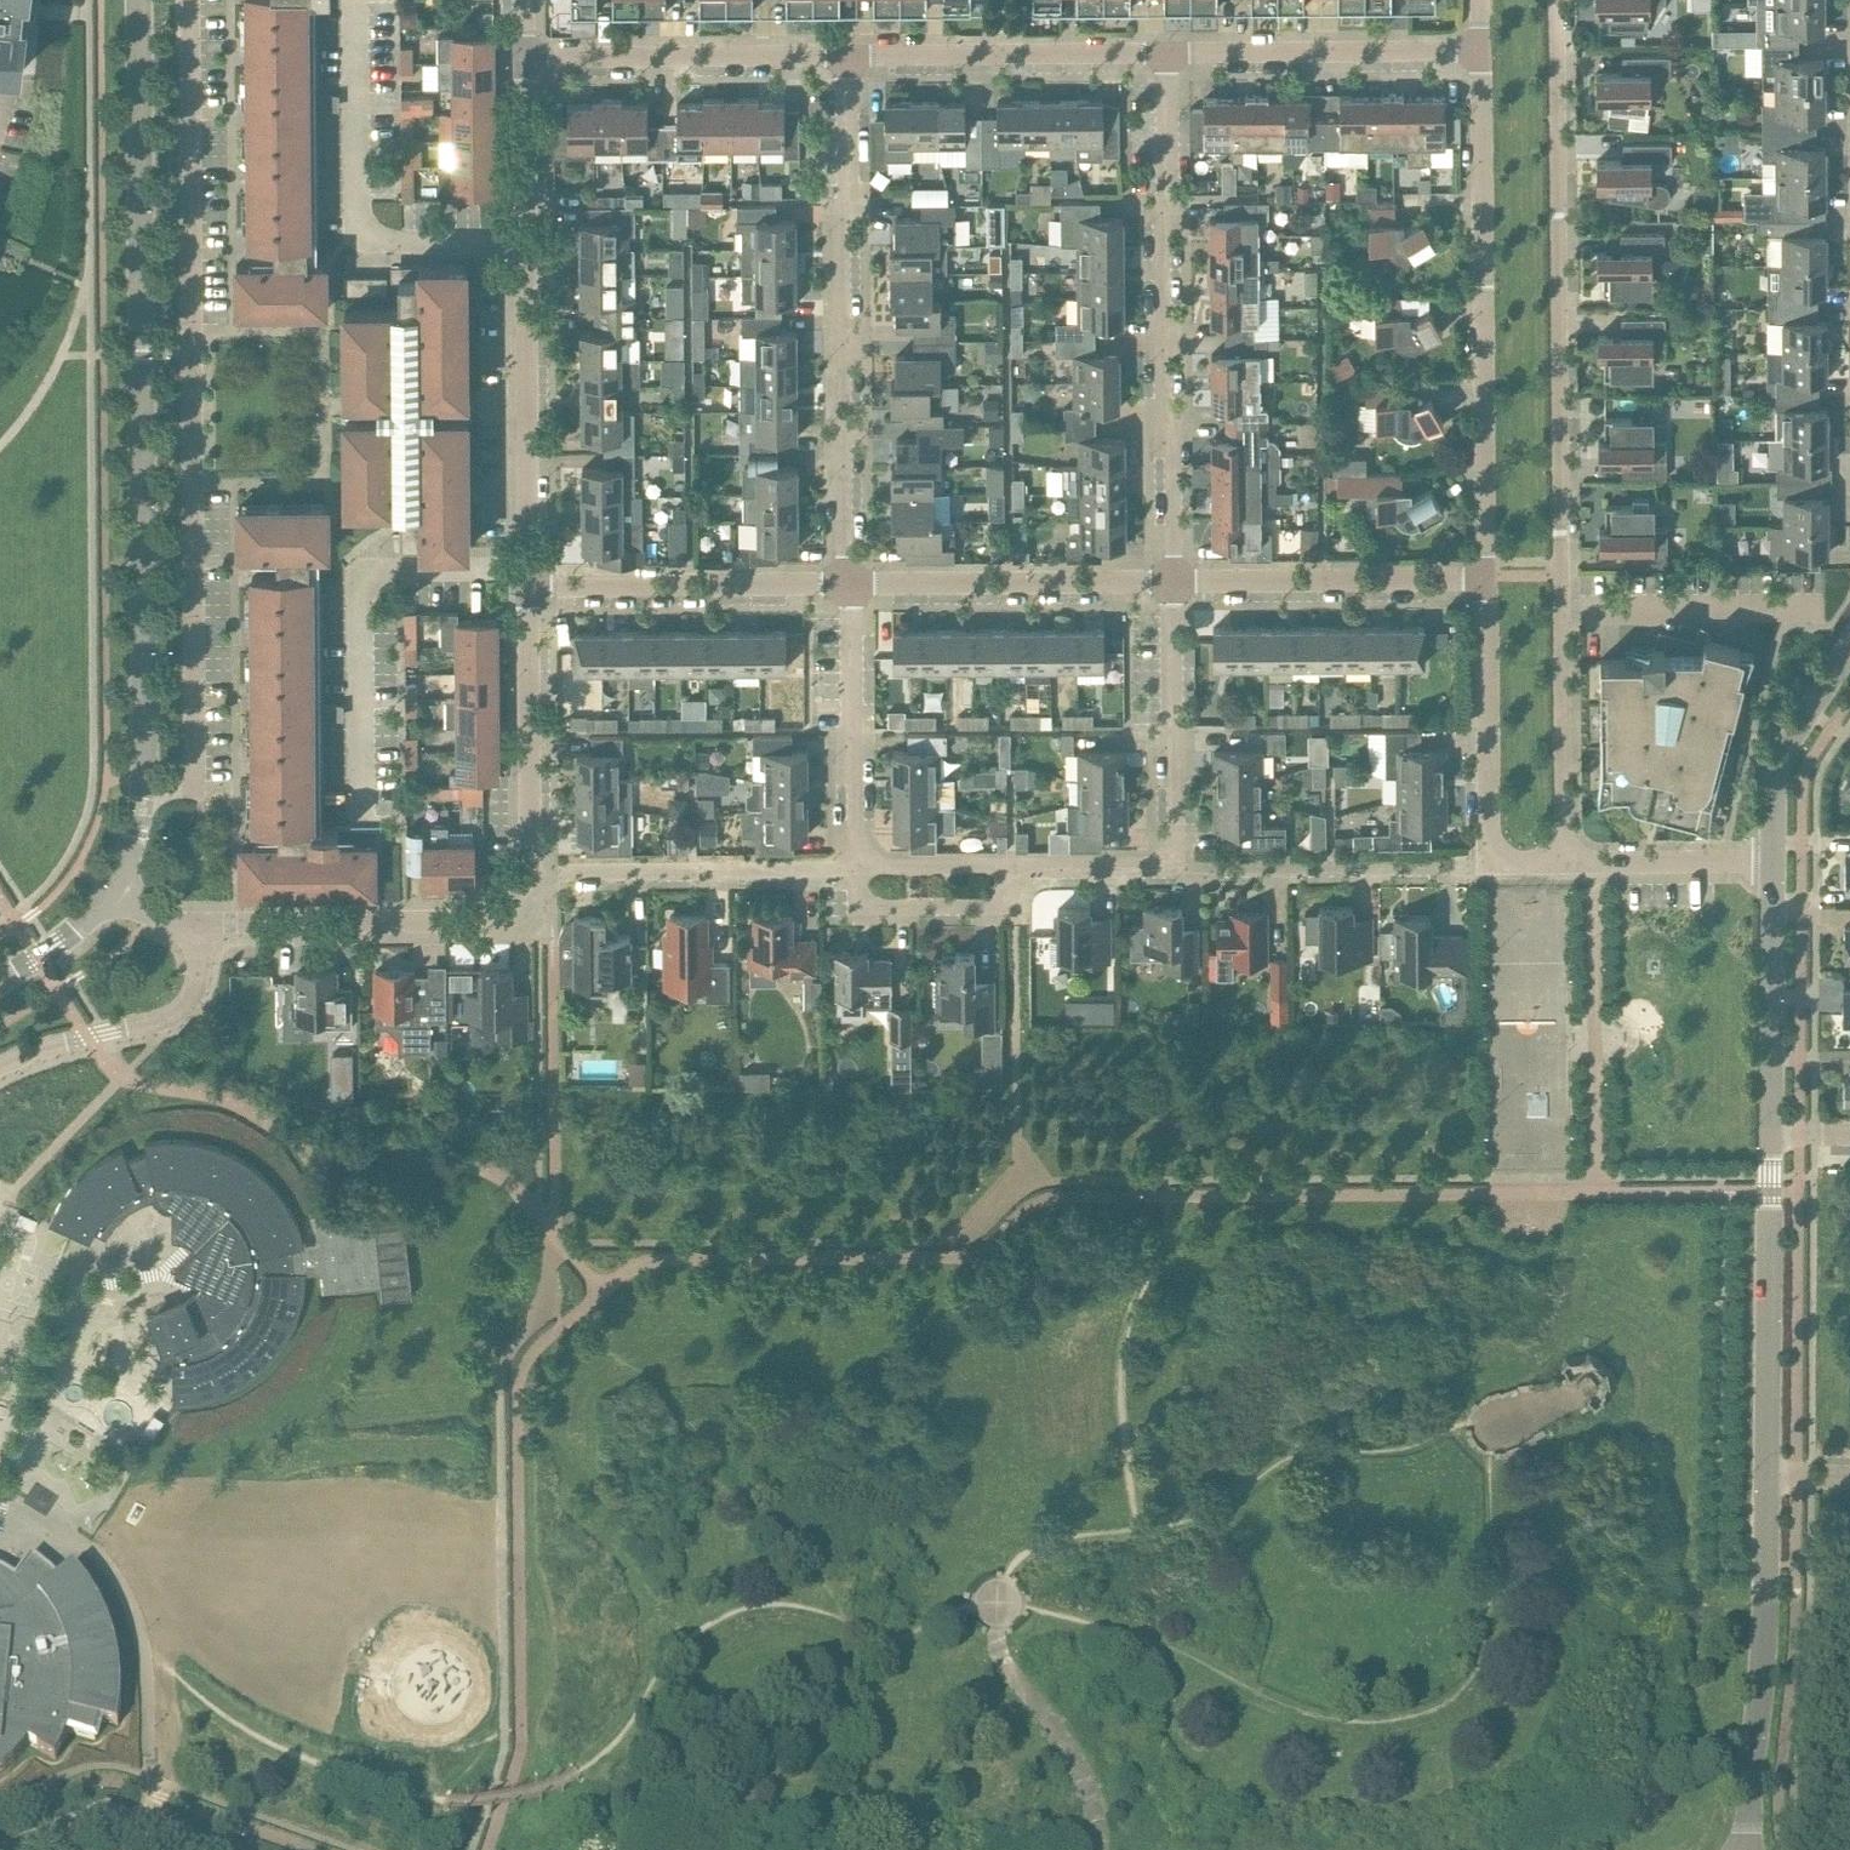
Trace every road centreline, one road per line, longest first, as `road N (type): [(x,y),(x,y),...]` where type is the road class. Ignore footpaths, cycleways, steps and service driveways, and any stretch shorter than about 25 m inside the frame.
road 1 (tertiary): [(142,0),(147,784)]
road 2 (residential): [(1561,575),(1556,0)]
road 3 (residential): [(1166,49),(1172,582)]
road 4 (residential): [(849,53),(850,583)]
road 5 (residential): [(532,583),(525,55)]
road 6 (residential): [(1488,576),(1482,49)]
road 7 (residential): [(112,886),(160,916),(204,922),(477,919),(508,903),(526,872)]
road 8 (residential): [(363,817),(360,590),(372,574),(395,571),(532,583)]
road 9 (residential): [(195,487),(318,484),(323,344),(315,331),(193,329)]
road 10 (residential): [(1766,1471),(1752,1849)]
road 11 (residential): [(147,784),(198,779),(195,487)]
road 12 (residential): [(1769,1134),(1766,1471)]
road 13 (residential): [(193,329),(190,0)]
road 14 (residential): [(849,53),(525,55)]
road 15 (residential): [(849,868),(526,872)]
road 16 (residential): [(1172,582),(850,583)]
road 17 (residential): [(850,583),(532,583)]
road 18 (residential): [(1166,49),(849,53)]
road 19 (residential): [(1488,576),(1172,582)]
road 20 (residential): [(1491,864),(1175,863)]
road 21 (residential): [(1482,49),(1166,49)]
road 22 (residential): [(526,872),(532,583)]
road 23 (residential): [(1565,863),(1561,575)]
road 24 (residential): [(1491,864),(1488,576)]
road 25 (residential): [(850,583),(849,868)]
road 26 (residential): [(1172,582),(1175,863)]
road 27 (residential): [(1775,862),(1769,1134)]
road 28 (residential): [(1849,642),(1782,754),(1775,862)]
road 29 (residential): [(849,868),(874,907),(1004,908),(1031,863)]
road 30 (residential): [(11,1849),(104,1816),(217,1849)]
road 31 (residential): [(1775,862),(1565,863)]
road 32 (residential): [(1031,863),(849,868)]
road 33 (residential): [(195,487),(193,329)]
road 34 (tertiary): [(112,886),(54,946),(0,981)]
road 35 (residential): [(1175,863),(1031,863)]

